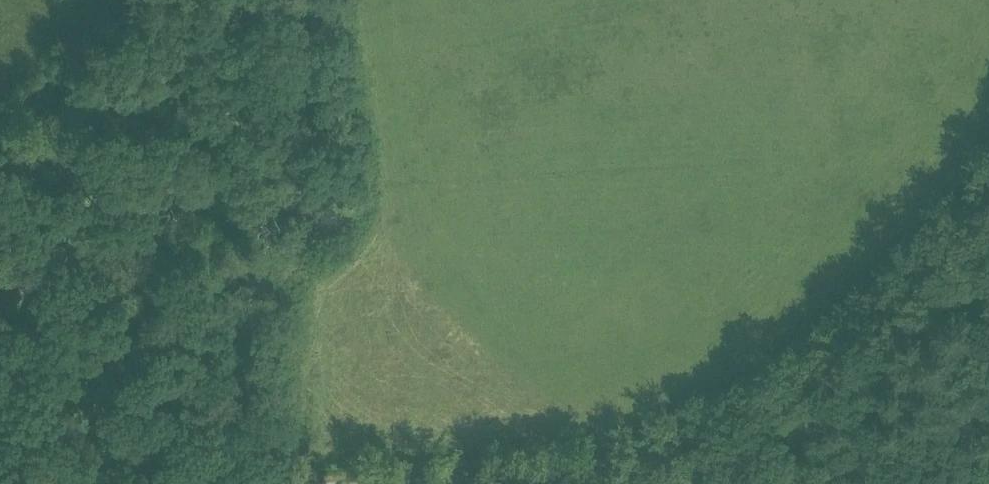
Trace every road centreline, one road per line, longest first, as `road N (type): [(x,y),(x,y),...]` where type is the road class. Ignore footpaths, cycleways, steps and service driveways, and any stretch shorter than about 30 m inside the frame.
road 1 (track): [(988,197),(871,327),(772,401),(650,456),(593,472),(493,483)]

